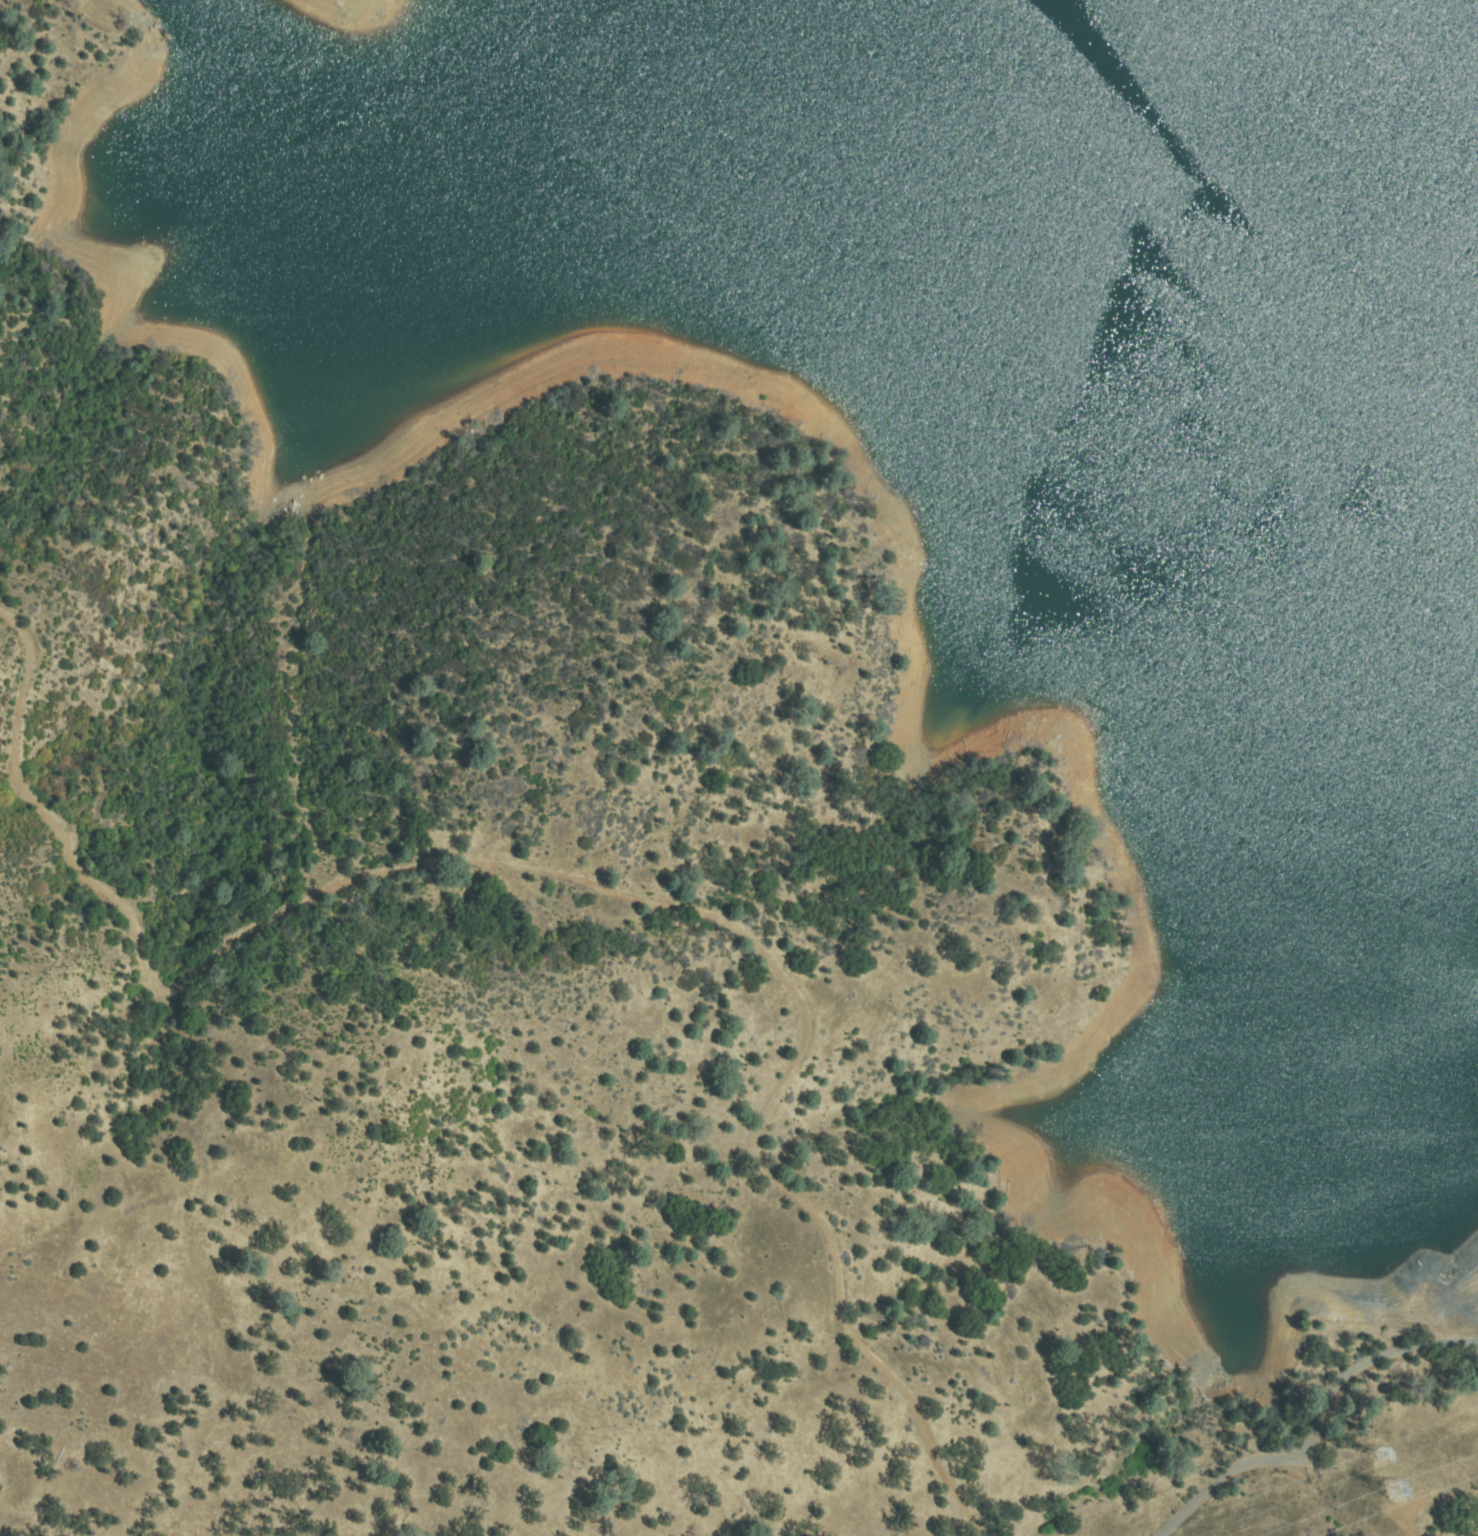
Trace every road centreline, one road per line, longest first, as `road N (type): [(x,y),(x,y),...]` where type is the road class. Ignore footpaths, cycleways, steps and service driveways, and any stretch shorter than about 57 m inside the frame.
road 1 (track): [(1477,1348),(1431,1350),(1370,1373),(1343,1398),(1321,1454),(1304,1463),(1248,1466),(1160,1535)]

